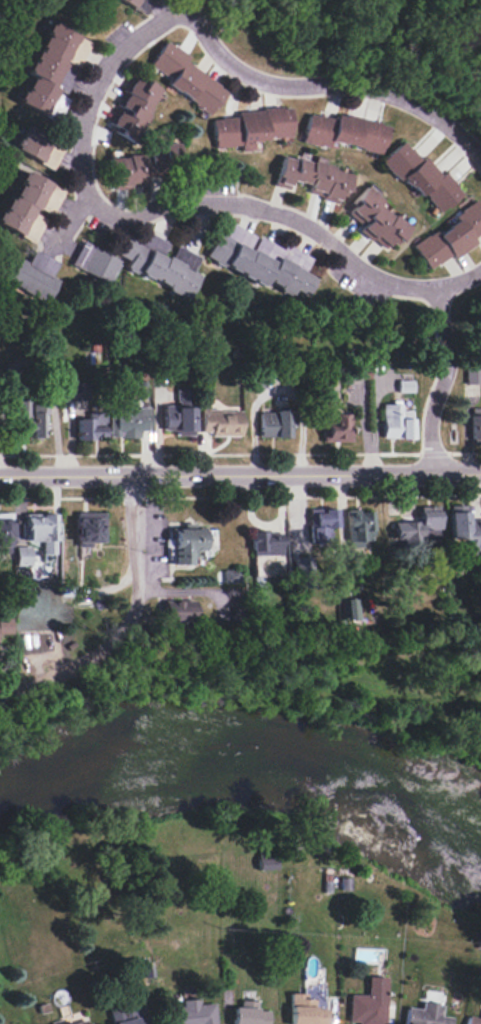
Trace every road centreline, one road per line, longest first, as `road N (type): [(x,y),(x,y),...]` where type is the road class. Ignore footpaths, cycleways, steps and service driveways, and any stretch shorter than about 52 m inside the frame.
road 1 (residential): [(480,265),(435,290),(375,283),(278,211),(187,202),(116,216),(92,198),(81,150),(99,81),(120,50),(190,13)]
road 2 (tertiary): [(0,476),(480,475)]
road 3 (residential): [(190,13),(208,40),(251,75),(377,88),(411,100),(480,158)]
road 4 (residential): [(0,694),(78,662),(112,640),(135,608),(129,488),(117,476)]
road 5 (residential): [(435,290),(446,359),(430,416),(432,476)]

